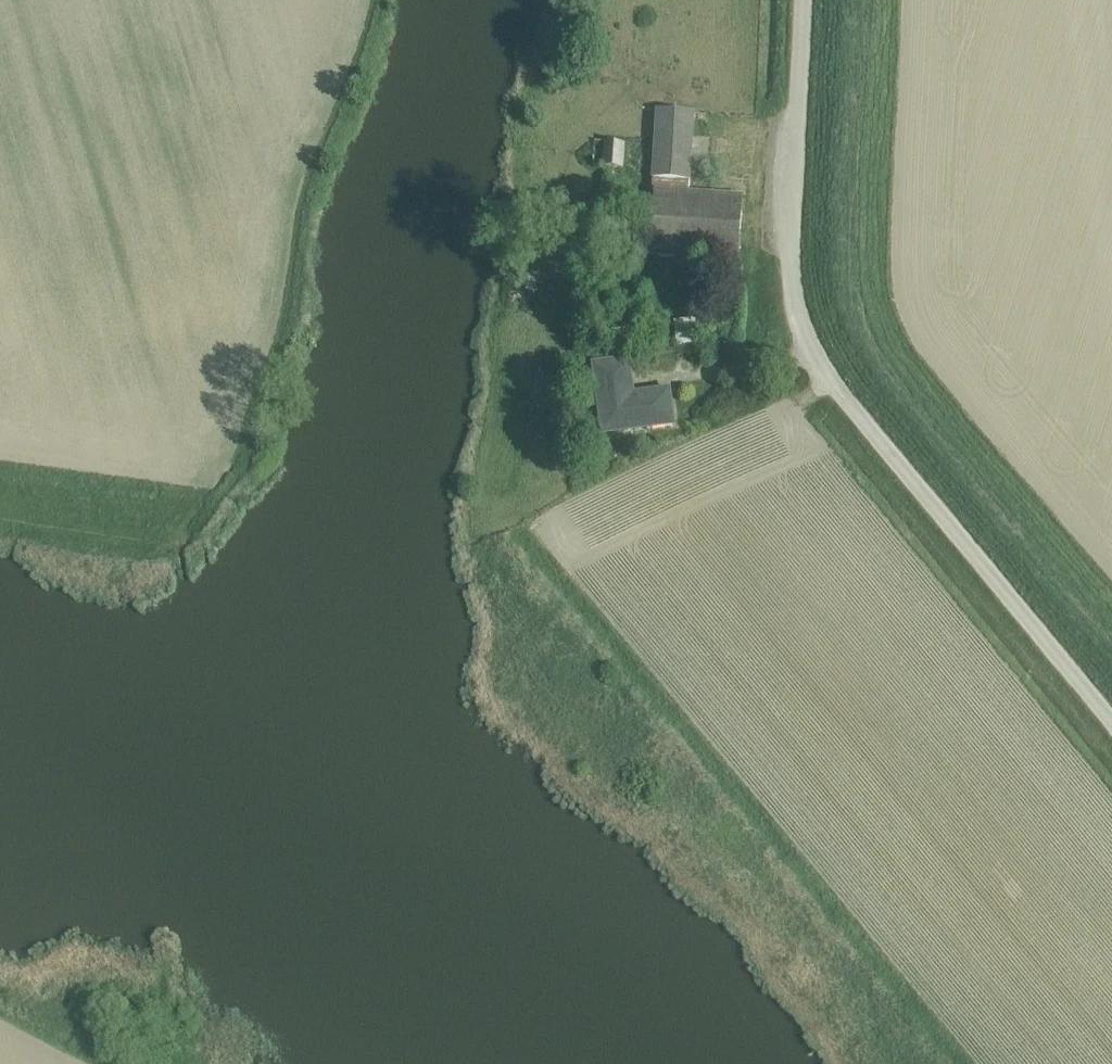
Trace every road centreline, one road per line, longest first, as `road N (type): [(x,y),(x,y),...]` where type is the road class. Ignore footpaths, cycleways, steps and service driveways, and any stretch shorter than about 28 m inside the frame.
road 1 (unclassified): [(1111,727),(816,367),(800,332),(789,235),(801,0)]

